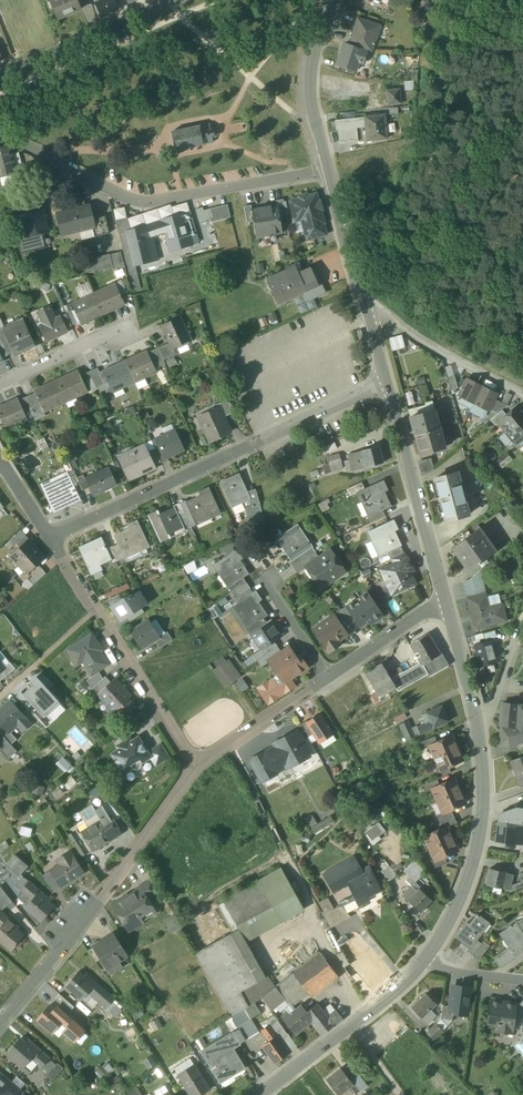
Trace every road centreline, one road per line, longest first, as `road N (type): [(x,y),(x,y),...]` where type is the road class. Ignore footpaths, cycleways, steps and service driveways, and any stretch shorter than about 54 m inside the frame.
road 1 (residential): [(52,544),(387,387)]
road 2 (residential): [(328,170),(142,203),(0,136)]
road 3 (residential): [(196,772),(0,1025)]
road 4 (residential): [(52,544),(196,772)]
road 5 (tertiary): [(423,964),(465,890),(480,828),(482,730)]
road 6 (tertiary): [(447,601),(387,387)]
road 7 (tertiary): [(263,1094),(423,964)]
road 8 (residential): [(522,395),(438,353),(360,294)]
road 9 (residential): [(0,76),(174,0)]
road 10 (tertiary): [(328,170),(309,90),(334,0)]
road 11 (residential): [(331,678),(196,772)]
road 12 (residential): [(447,601),(331,678)]
road 13 (residential): [(0,386),(124,328)]
road 14 (tertiary): [(482,730),(447,601)]
road 15 (residential): [(482,730),(522,608)]
road 16 (tertiary): [(360,294),(328,170)]

